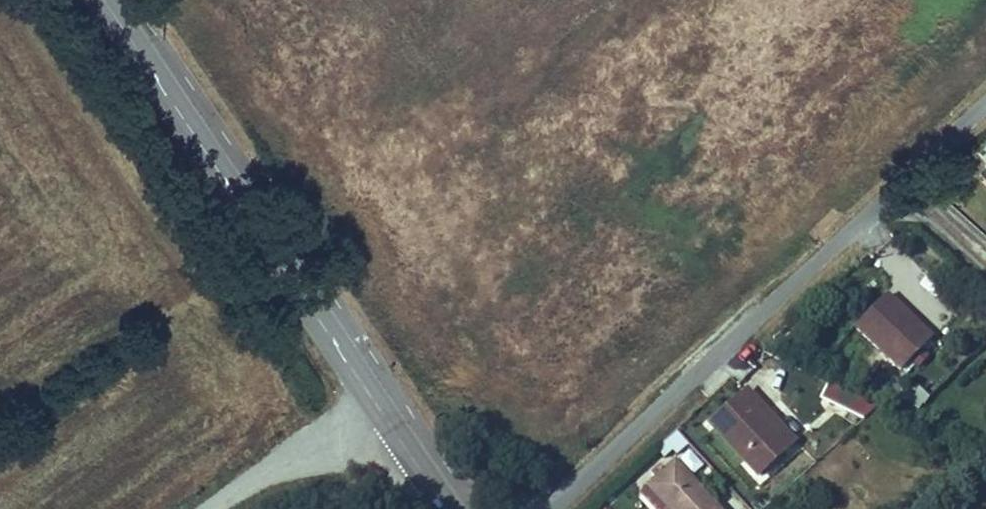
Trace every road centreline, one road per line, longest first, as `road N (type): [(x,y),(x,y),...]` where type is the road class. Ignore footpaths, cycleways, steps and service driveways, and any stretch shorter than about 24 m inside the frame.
road 1 (residential): [(553,508),(985,112)]
road 2 (primary): [(107,0),(372,392)]
road 3 (unclassified): [(217,508),(372,392)]
road 4 (primary): [(372,392),(454,508)]

